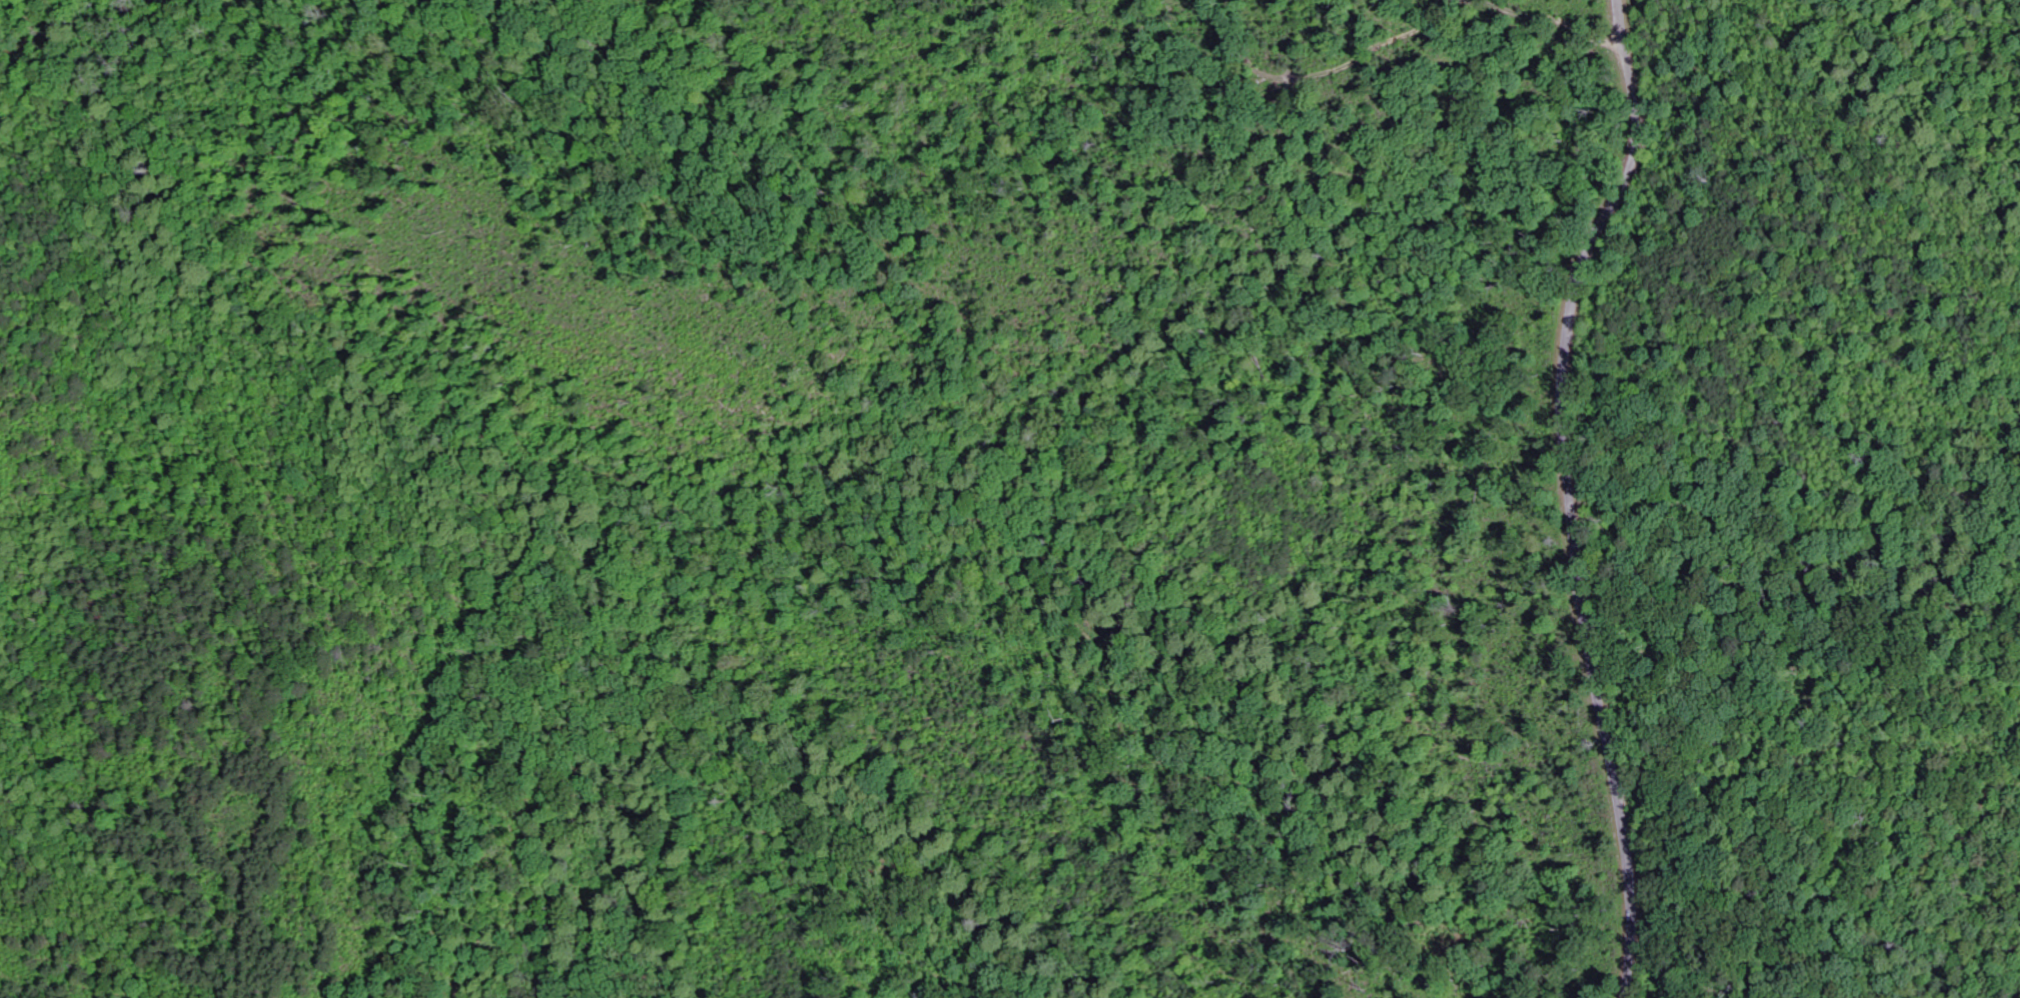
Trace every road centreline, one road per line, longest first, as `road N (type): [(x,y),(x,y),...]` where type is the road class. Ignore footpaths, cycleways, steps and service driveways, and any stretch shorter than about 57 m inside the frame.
road 1 (residential): [(1625,997),(1633,868),(1584,611),(1562,391),(1584,261),(1636,148),(1618,0)]

